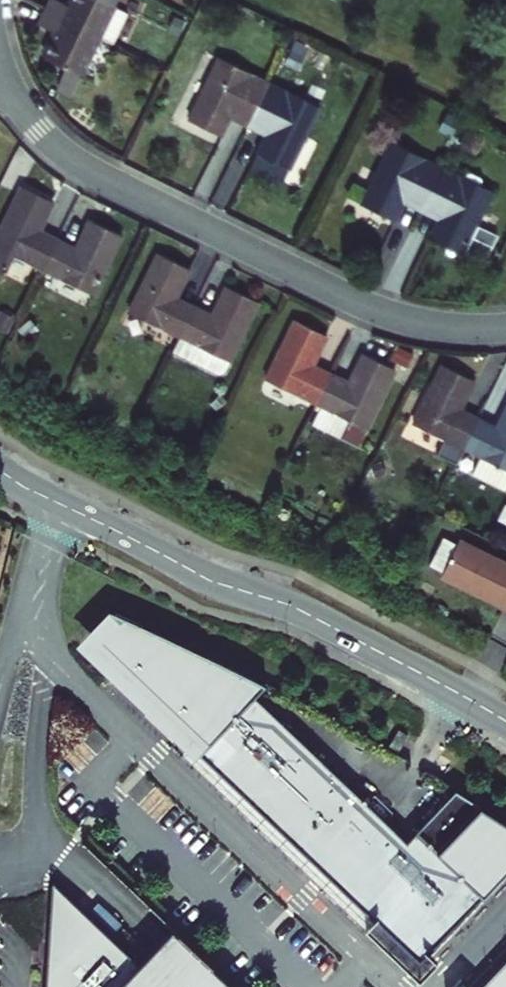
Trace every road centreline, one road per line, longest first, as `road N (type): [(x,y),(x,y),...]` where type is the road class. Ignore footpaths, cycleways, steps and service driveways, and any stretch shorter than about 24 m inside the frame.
road 1 (residential): [(505,325),(416,321),(343,294),(78,162),(44,134),(6,78)]
road 2 (secondary): [(505,721),(310,615),(205,577),(0,470)]

